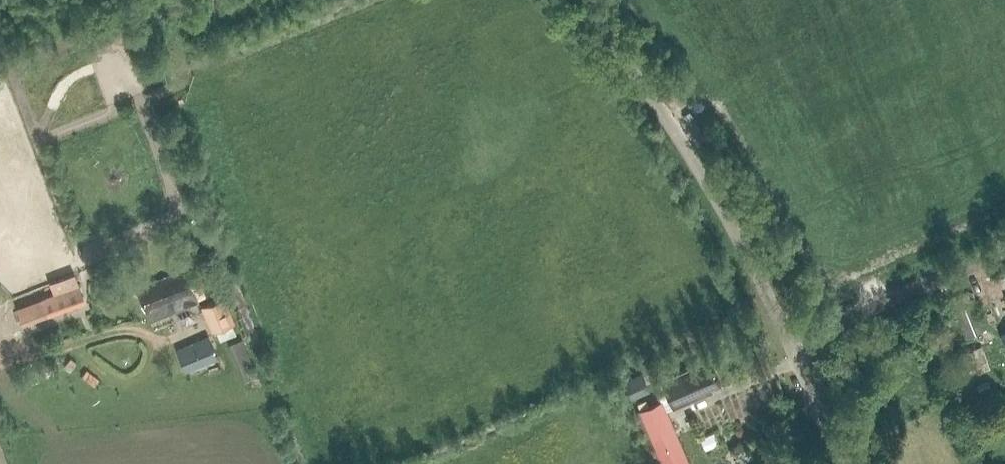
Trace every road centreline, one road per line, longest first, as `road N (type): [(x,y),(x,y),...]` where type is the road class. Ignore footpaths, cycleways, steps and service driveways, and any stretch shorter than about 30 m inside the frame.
road 1 (unclassified): [(842,463),(679,126),(585,0)]
road 2 (track): [(790,344),(1004,253)]
road 3 (track): [(0,368),(111,333),(169,342)]

